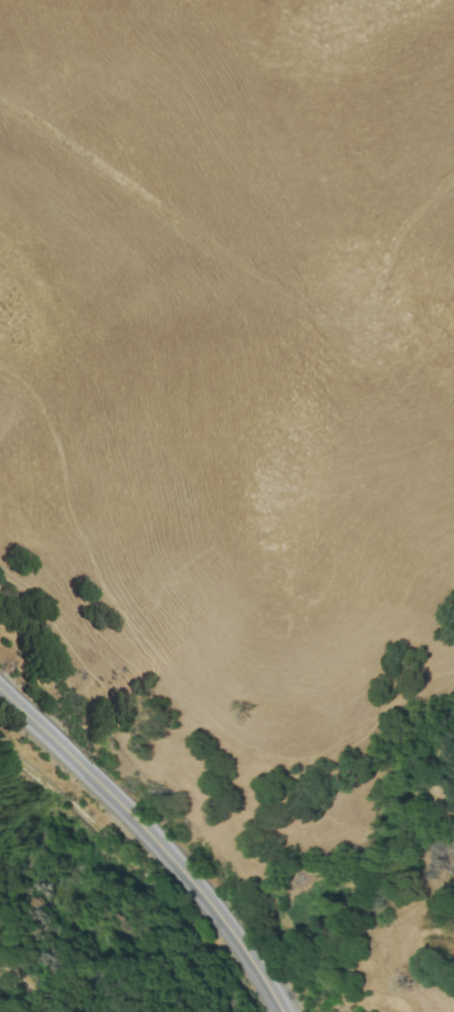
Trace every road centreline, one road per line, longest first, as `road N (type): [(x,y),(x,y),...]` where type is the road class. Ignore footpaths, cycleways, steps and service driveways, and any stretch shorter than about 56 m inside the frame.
road 1 (track): [(453,174),(398,228),(376,295),(362,313),(343,317),(259,278),(0,99)]
road 2 (secondary): [(0,689),(203,889),(282,1011)]

